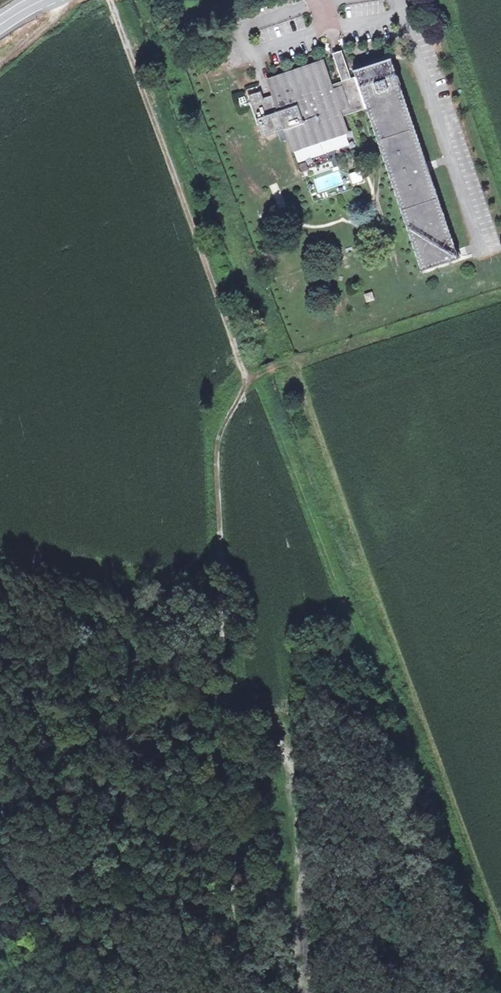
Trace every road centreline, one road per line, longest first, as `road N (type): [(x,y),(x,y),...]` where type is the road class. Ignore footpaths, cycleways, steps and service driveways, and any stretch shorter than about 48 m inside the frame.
road 1 (track): [(296,992),(277,775),(263,721),(227,678),(219,434),(242,376),(111,0)]

